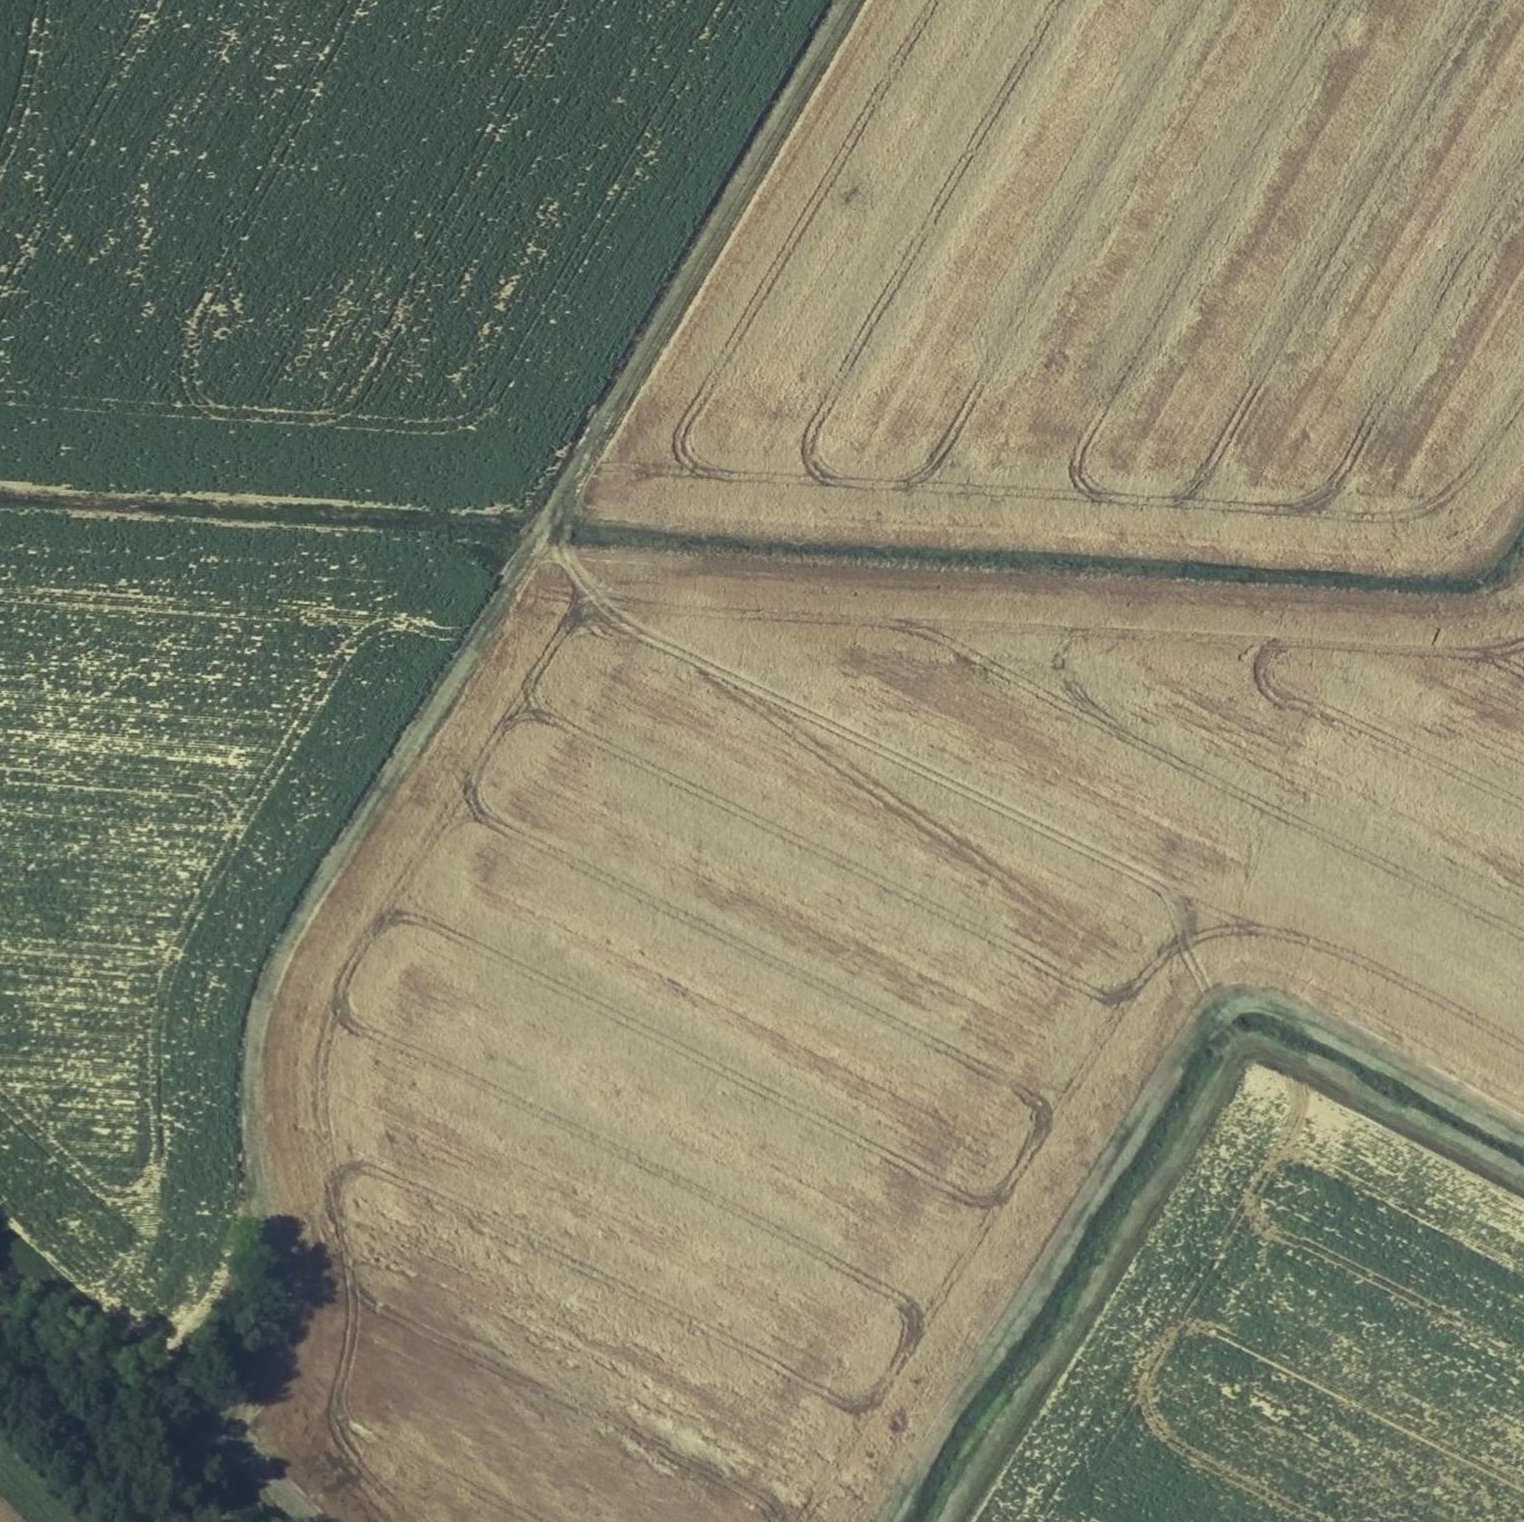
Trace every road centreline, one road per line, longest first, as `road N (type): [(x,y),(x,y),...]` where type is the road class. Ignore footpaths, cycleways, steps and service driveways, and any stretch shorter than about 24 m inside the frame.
road 1 (track): [(846,0),(530,537)]
road 2 (track): [(1523,1196),(1277,1062)]

